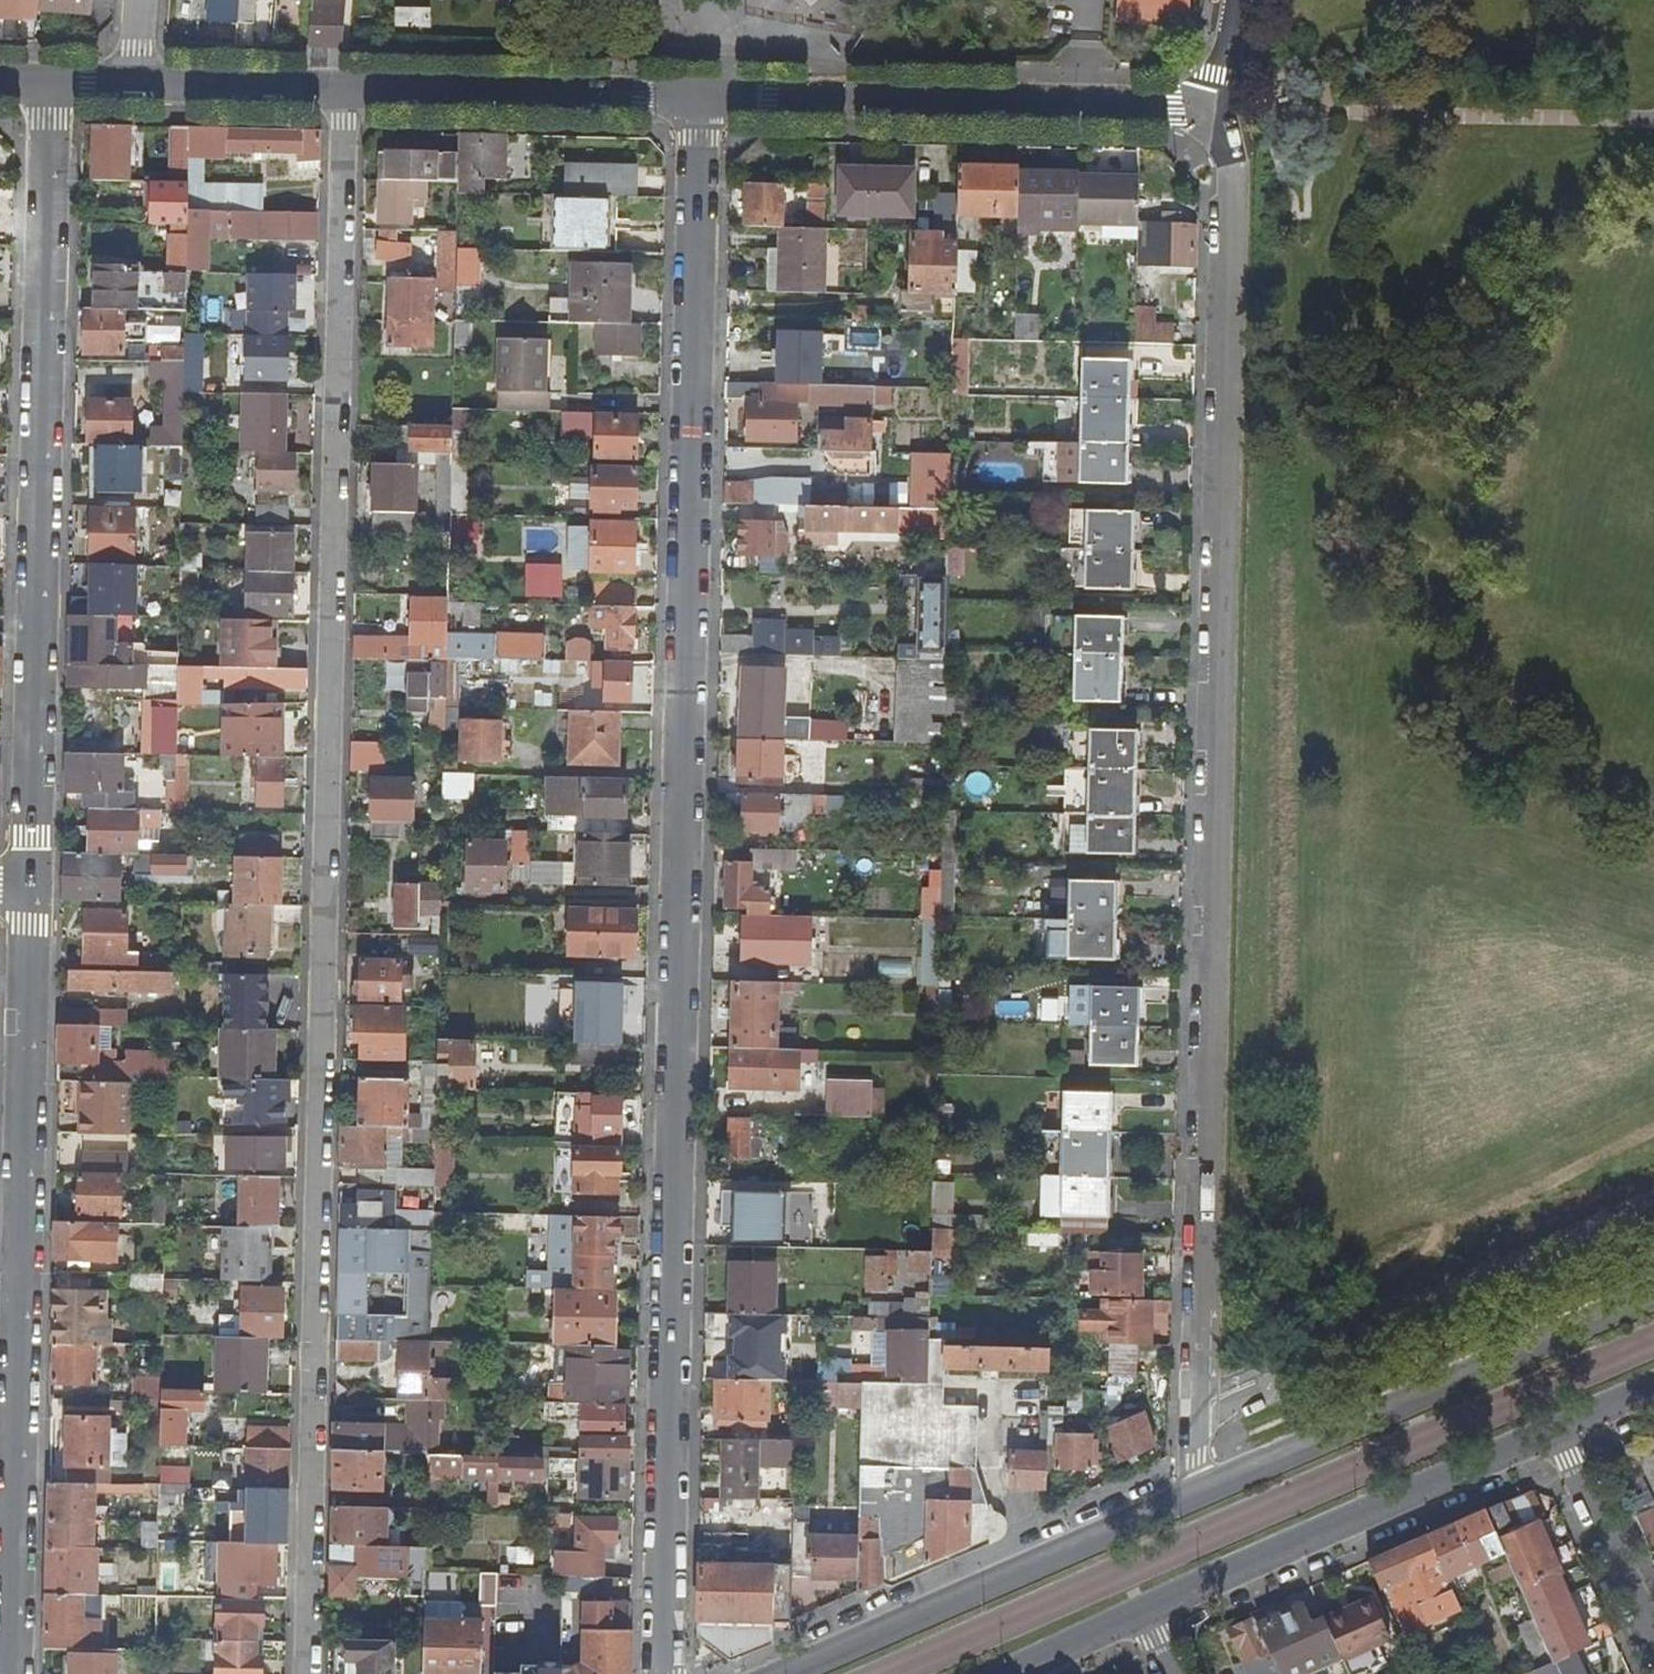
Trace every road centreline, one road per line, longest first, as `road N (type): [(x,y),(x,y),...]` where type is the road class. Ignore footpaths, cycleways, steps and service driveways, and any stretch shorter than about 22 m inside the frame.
road 1 (residential): [(349,90),(314,1673)]
road 2 (residential): [(663,1673),(701,100)]
road 3 (residential): [(1216,114),(1233,149),(1194,1493)]
road 4 (residential): [(25,874),(7,1673)]
road 5 (residential): [(53,85),(25,874)]
road 6 (residential): [(1216,114),(1174,105),(701,100)]
road 7 (primary): [(1653,1293),(1194,1493)]
road 8 (primary): [(1144,1618),(1555,1432)]
road 9 (primary): [(1194,1493),(785,1673)]
road 10 (residential): [(701,100),(349,90)]
road 11 (residential): [(1555,1432),(1653,1653)]
road 12 (residential): [(349,90),(128,87)]
road 13 (primary): [(1020,1673),(1144,1618)]

